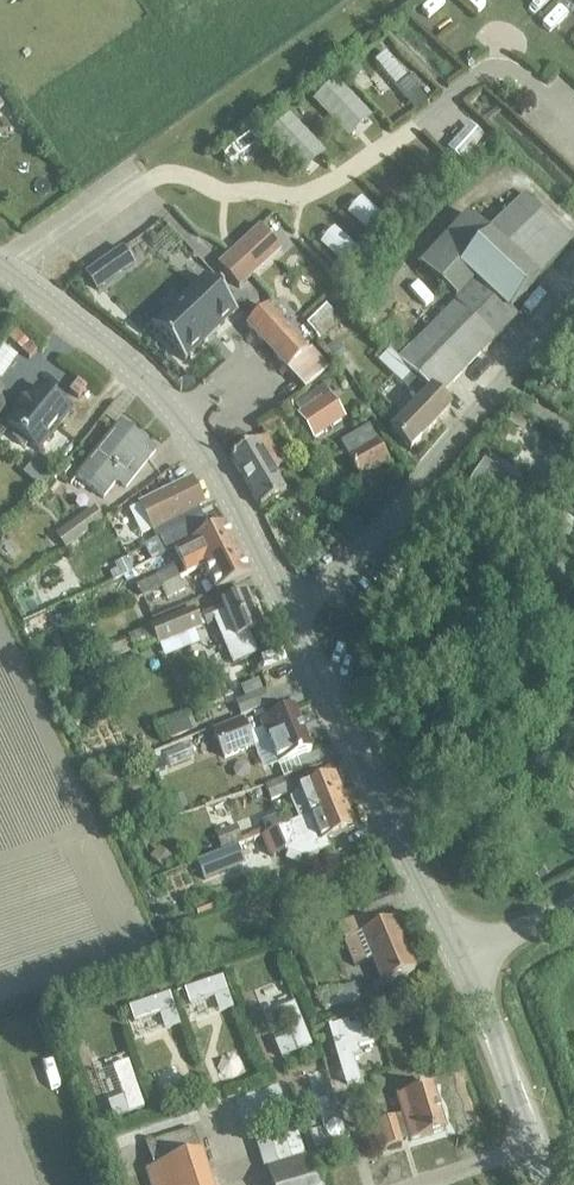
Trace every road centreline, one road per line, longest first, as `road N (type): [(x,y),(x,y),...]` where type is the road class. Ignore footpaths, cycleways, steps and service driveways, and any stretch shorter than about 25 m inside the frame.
road 1 (tertiary): [(289,620),(189,435),(143,380),(0,266)]
road 2 (tertiary): [(461,959),(289,620)]
road 3 (residential): [(401,499),(573,292)]
road 4 (tertiary): [(549,1184),(516,1076),(461,959)]
road 5 (residential): [(573,598),(401,499)]
road 6 (residential): [(289,620),(401,499)]
road 7 (tertiary): [(461,959),(573,909)]

